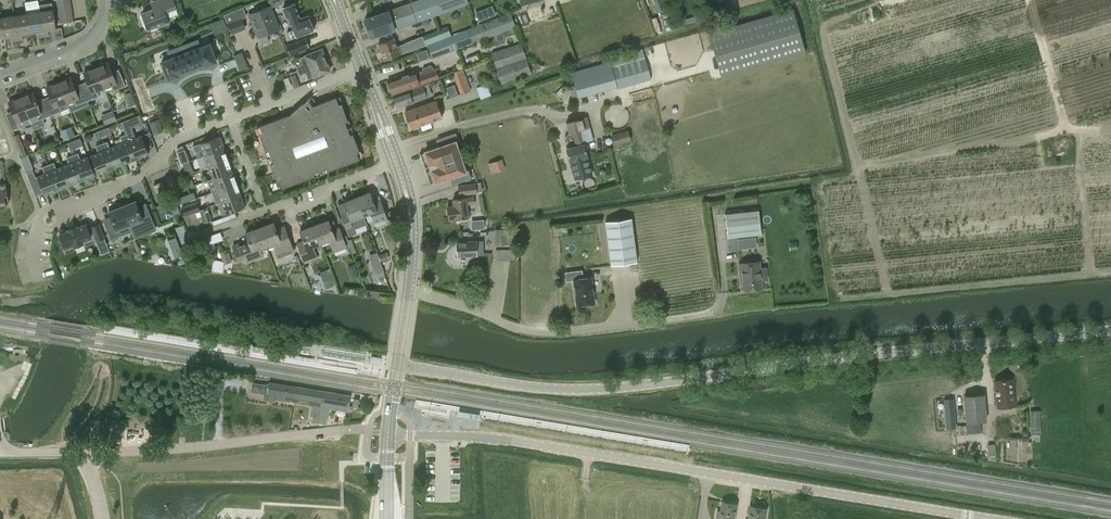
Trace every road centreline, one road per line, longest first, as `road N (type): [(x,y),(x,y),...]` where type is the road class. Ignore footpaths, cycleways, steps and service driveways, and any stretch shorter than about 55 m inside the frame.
road 1 (unclassified): [(1110,330),(591,389),(397,367)]
road 2 (unclassified): [(989,518),(389,427)]
road 3 (unclassified): [(83,453),(389,427)]
road 4 (residential): [(230,119),(178,139),(143,173),(44,217),(34,234),(38,278)]
road 5 (tertiary): [(397,367),(413,250),(396,163)]
road 6 (residential): [(396,163),(220,228)]
road 7 (residential): [(361,68),(230,119)]
road 8 (residential): [(107,5),(98,31),(85,40),(0,73)]

